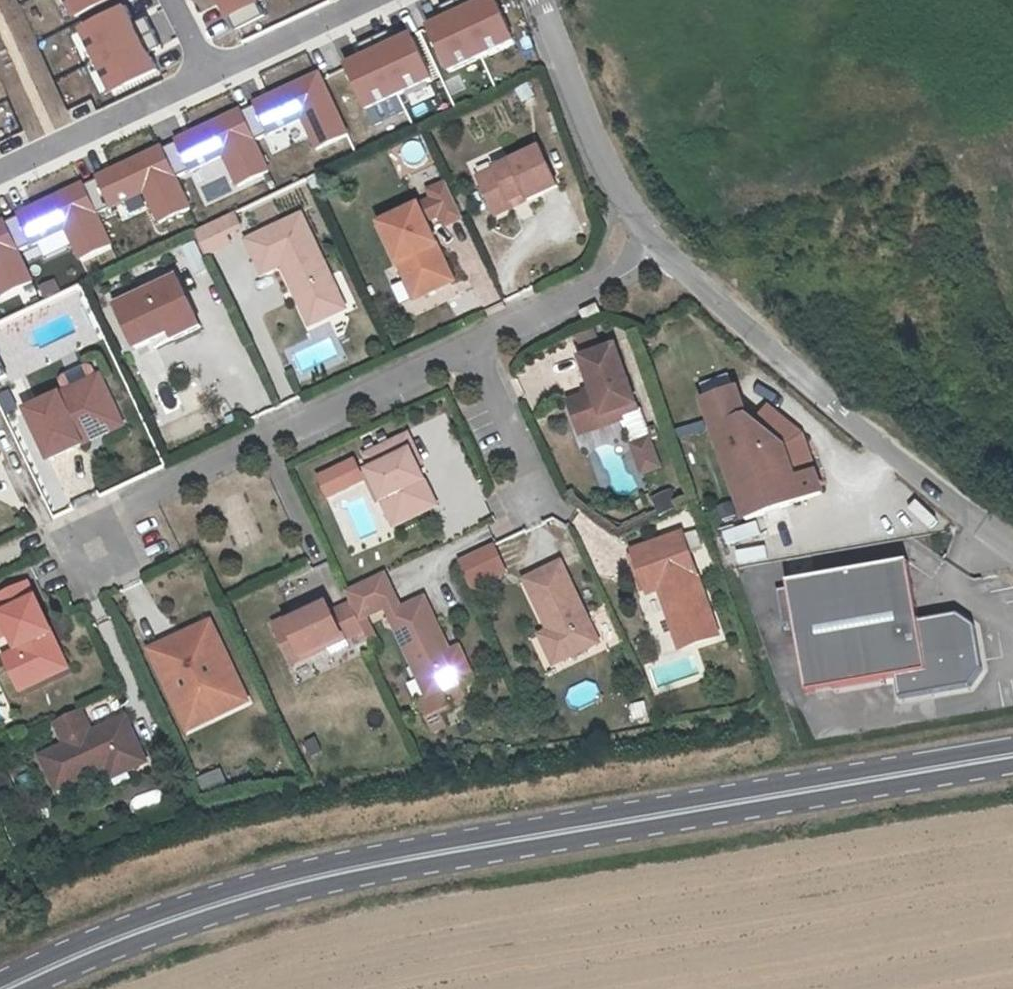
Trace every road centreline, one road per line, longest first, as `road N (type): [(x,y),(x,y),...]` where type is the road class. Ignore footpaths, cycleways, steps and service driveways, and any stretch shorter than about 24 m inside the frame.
road 1 (tertiary): [(1012,750),(317,870),(110,932),(0,984)]
road 2 (tertiary): [(28,988),(119,946),(239,904),(366,873),(1012,763)]
road 3 (residential): [(654,244),(803,383),(1012,548)]
road 4 (residential): [(479,347),(59,541)]
road 5 (residential): [(0,172),(210,75),(172,0)]
road 6 (residential): [(537,0),(608,184),(654,244)]
road 7 (residential): [(654,244),(623,275),(479,347)]
road 8 (residential): [(479,347),(541,488)]

